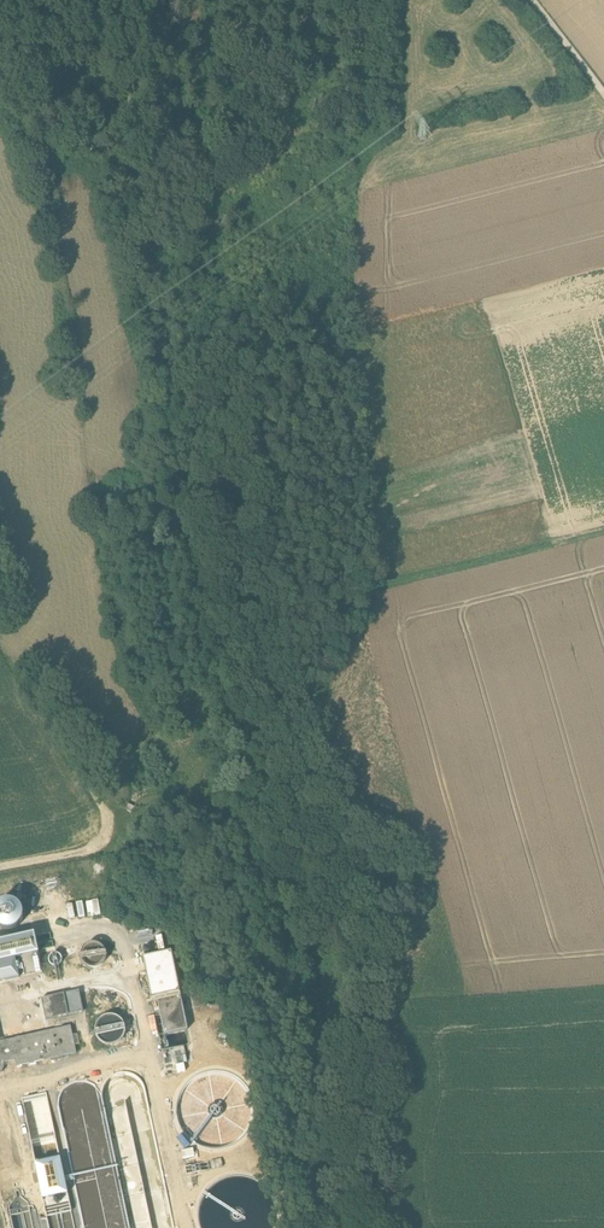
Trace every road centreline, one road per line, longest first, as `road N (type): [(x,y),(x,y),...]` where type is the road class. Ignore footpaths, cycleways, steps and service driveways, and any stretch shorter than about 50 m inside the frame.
road 1 (track): [(0,41),(53,240),(114,638),(146,777),(142,806),(104,818)]
road 2 (track): [(0,645),(104,818)]
road 3 (track): [(104,818),(97,847),(0,867)]

